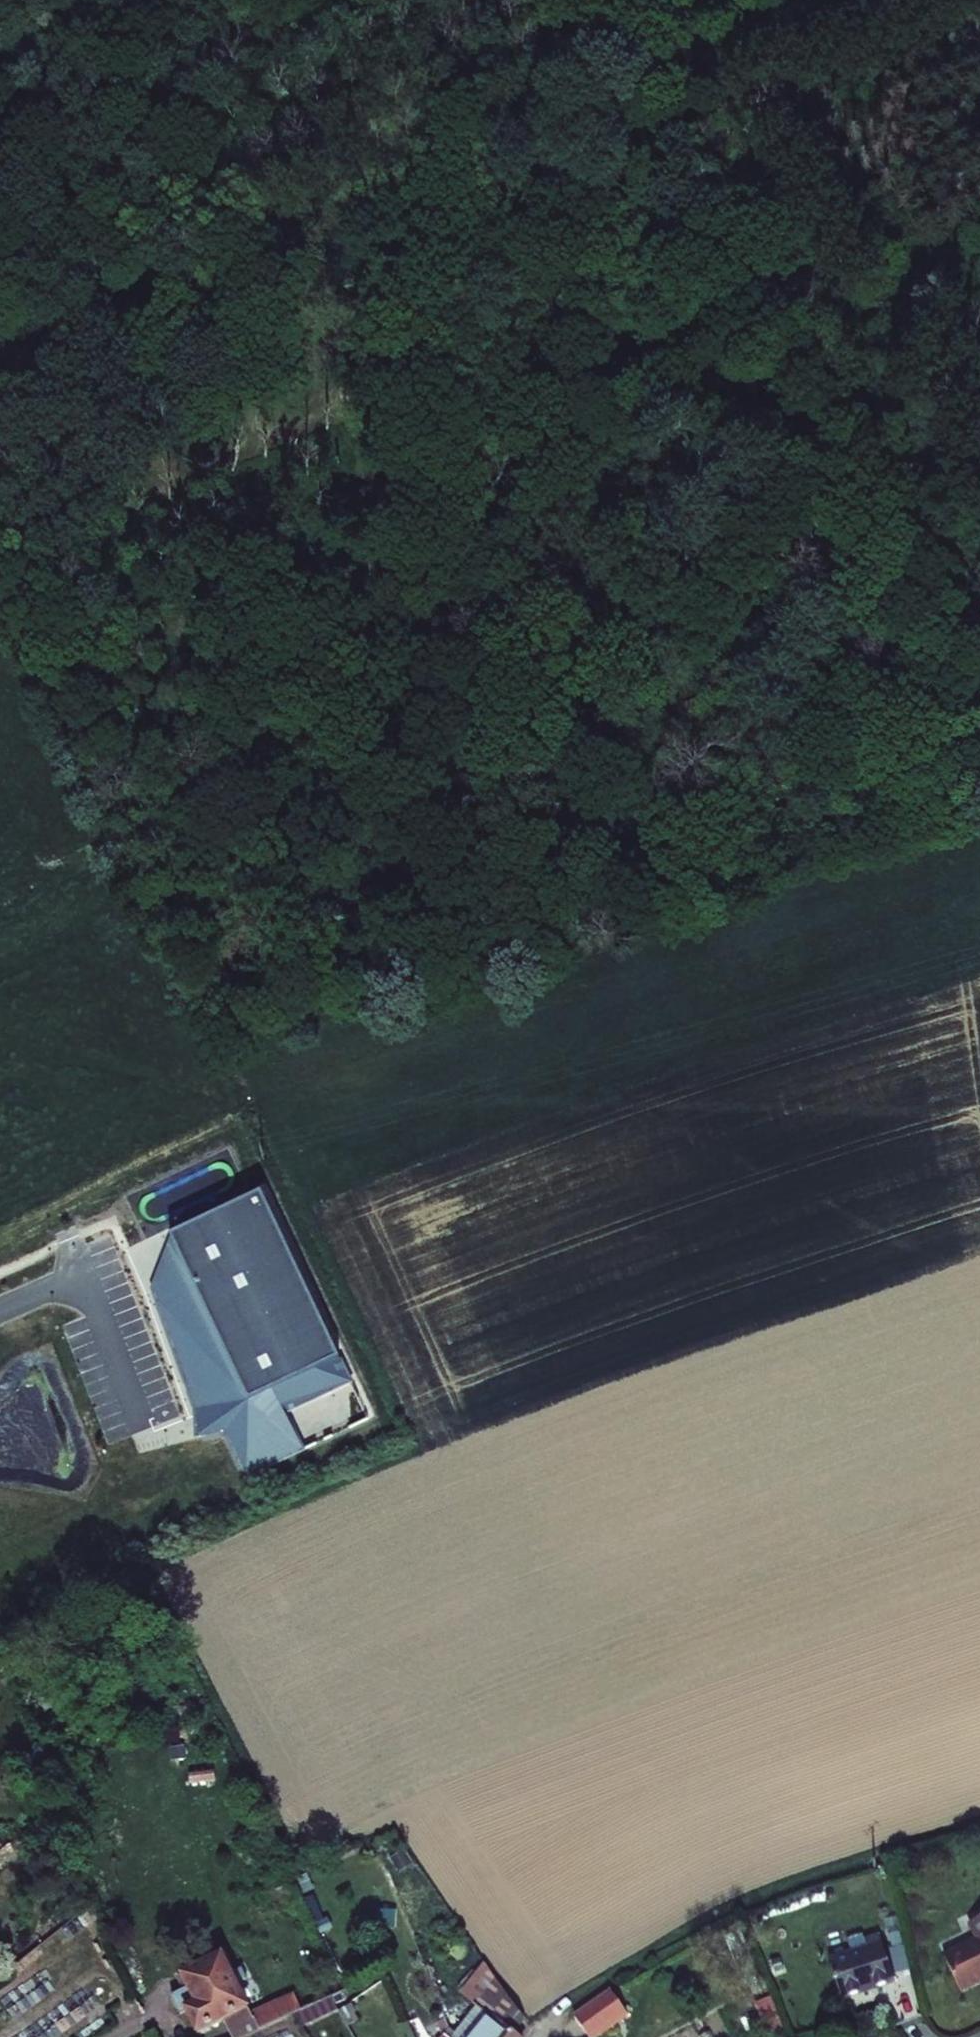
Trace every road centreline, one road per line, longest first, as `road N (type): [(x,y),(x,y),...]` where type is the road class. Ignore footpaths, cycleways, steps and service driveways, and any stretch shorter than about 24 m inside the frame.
road 1 (track): [(676,0),(918,495),(979,752)]

